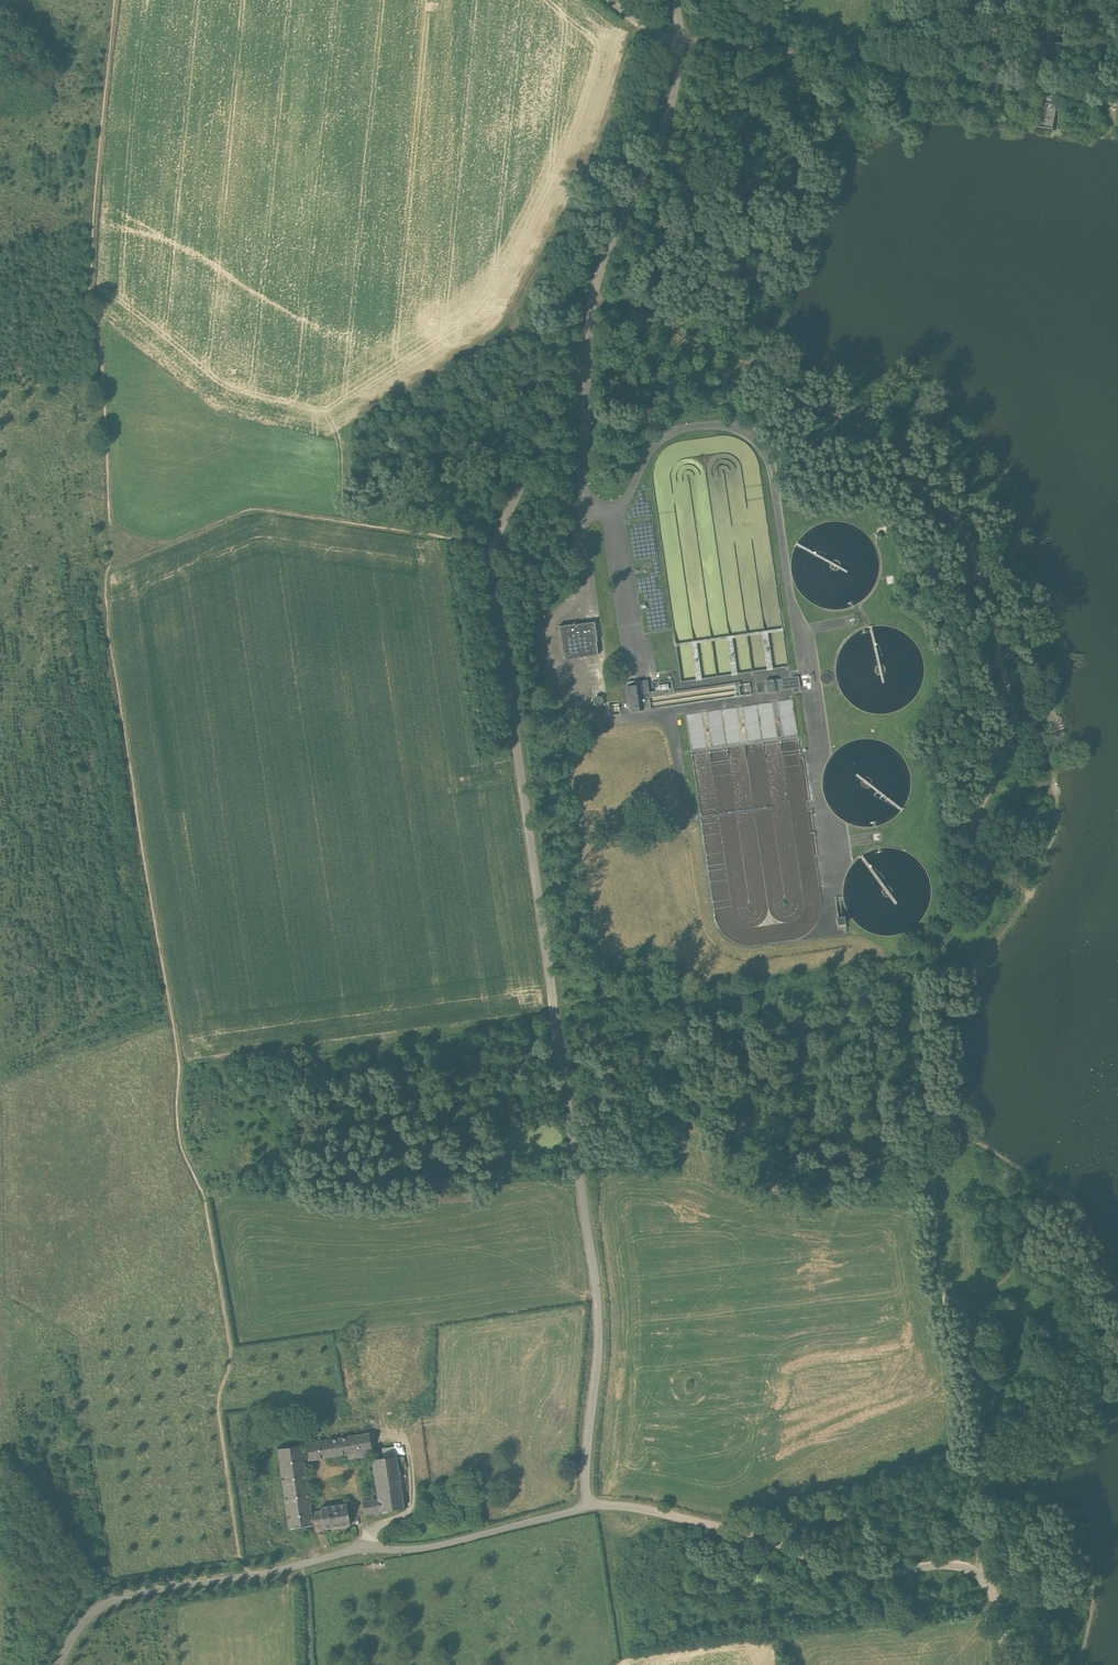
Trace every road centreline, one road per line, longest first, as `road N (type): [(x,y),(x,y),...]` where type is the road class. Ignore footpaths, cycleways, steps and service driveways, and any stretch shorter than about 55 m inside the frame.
road 1 (unclassified): [(589,351),(599,274),(675,92),(674,0)]
road 2 (unclassified): [(305,1564),(119,1597),(86,1620),(60,1664)]
road 3 (track): [(597,1507),(628,1660)]

